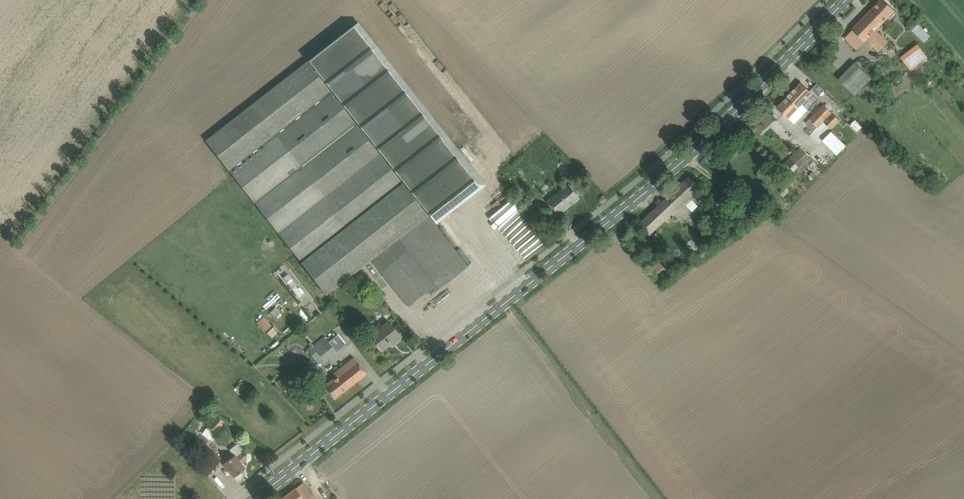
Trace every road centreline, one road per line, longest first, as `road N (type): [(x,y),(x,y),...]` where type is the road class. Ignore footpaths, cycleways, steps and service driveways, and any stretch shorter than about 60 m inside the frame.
road 1 (tertiary): [(253,498),(620,216),(723,129),(848,0)]

